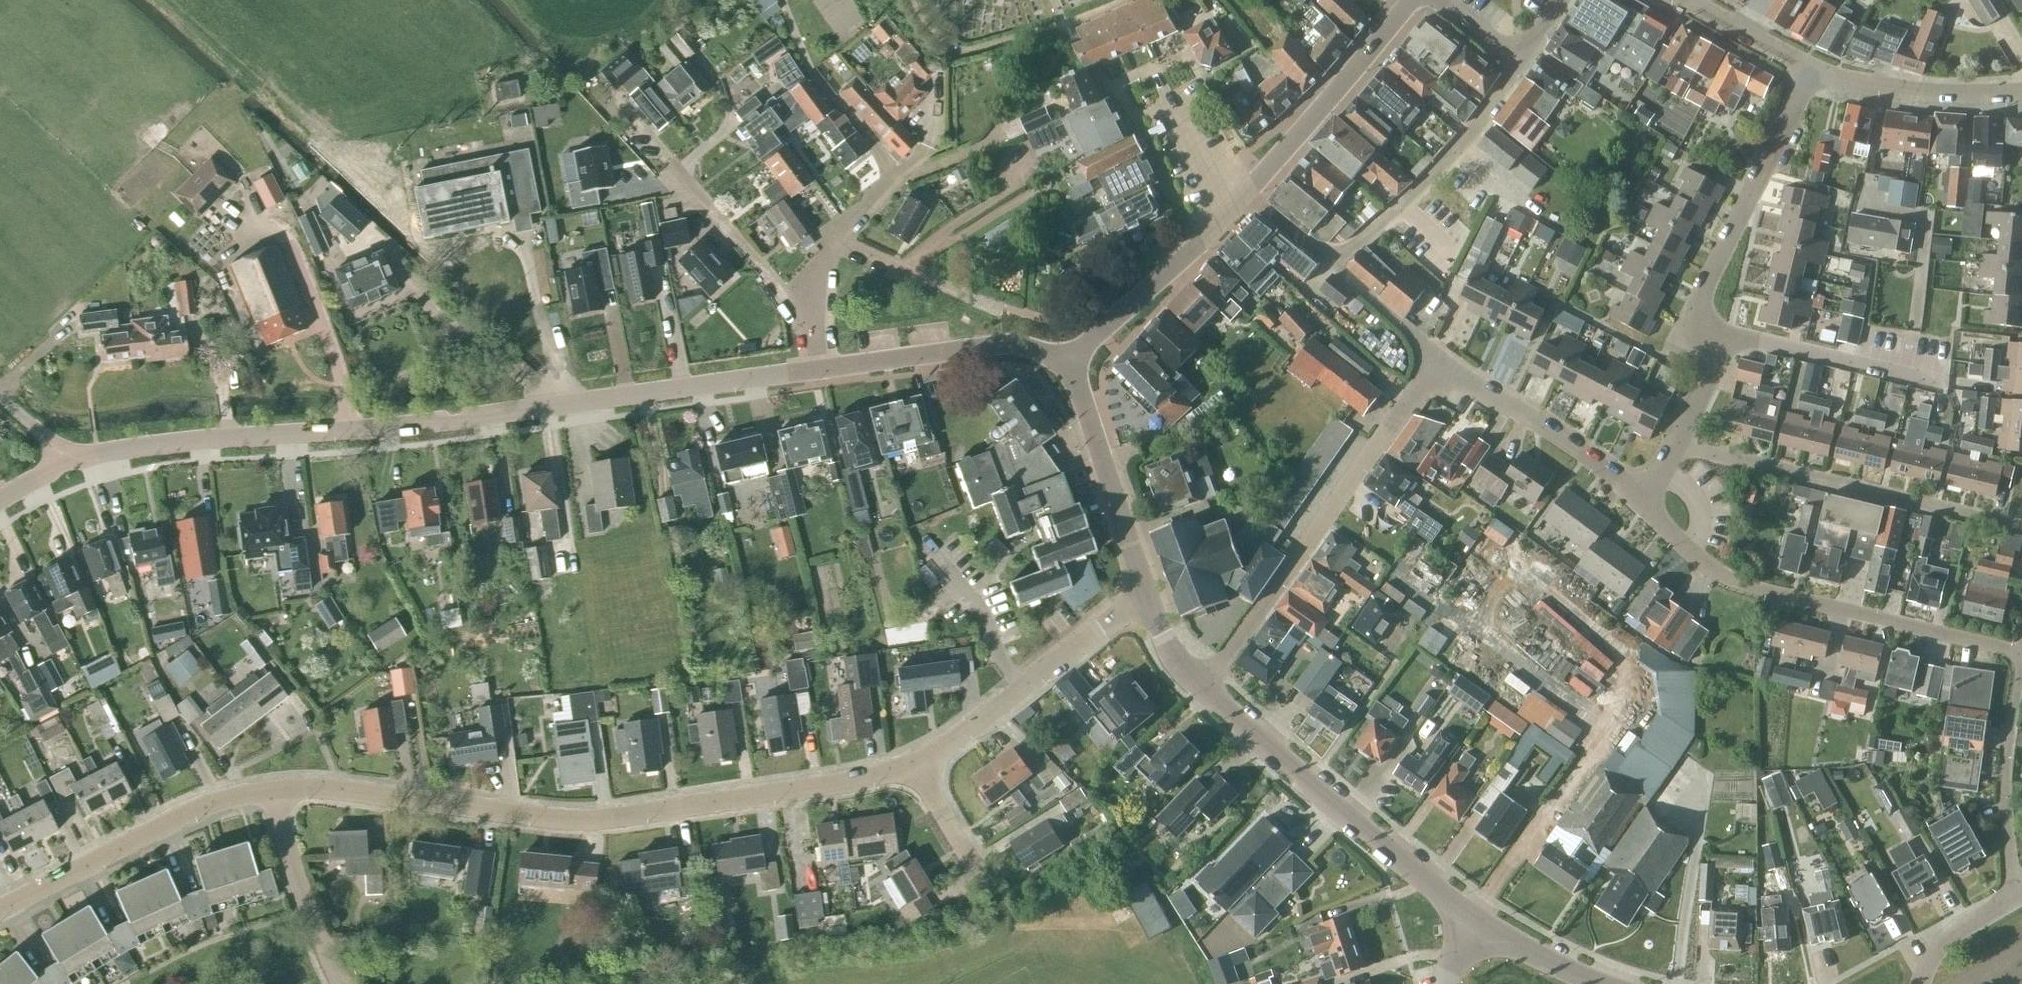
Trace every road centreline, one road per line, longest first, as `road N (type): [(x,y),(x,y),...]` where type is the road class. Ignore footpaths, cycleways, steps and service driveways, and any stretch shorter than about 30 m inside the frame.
road 1 (tertiary): [(66,468),(152,447),(471,419),(817,370)]
road 2 (residential): [(920,764),(770,797),(568,823),(339,788),(273,792)]
road 3 (residential): [(1678,445),(1727,336),(1695,320),(1812,77)]
road 4 (residential): [(1641,499),(1721,575),(2021,650)]
road 5 (residential): [(1204,693),(1439,358)]
road 6 (tertiary): [(1480,918),(1382,847),(1204,693)]
road 7 (residential): [(2021,523),(1678,445)]
road 8 (residential): [(273,792),(193,816),(0,910)]
road 9 (residential): [(920,764),(1143,589)]
road 10 (residential): [(1330,262),(1435,177),(1520,66)]
road 11 (tertiary): [(817,370),(987,350),(1072,352)]
road 12 (tertiary): [(1143,589),(1072,352)]
road 13 (residential): [(2021,650),(2005,784),(2009,856),(2021,894)]
road 14 (residential): [(1439,358),(1641,499)]
road 15 (tertiary): [(1246,189),(1408,12)]
road 16 (tertiary): [(1072,352),(1117,328),(1227,208)]
road 17 (residential): [(898,175),(815,81),(785,0)]
road 18 (unclassified): [(2021,99),(1889,95),(1812,77)]
road 19 (residential): [(336,983),(302,912),(273,792)]
road 20 (residential): [(801,311),(672,165)]
road 21 (residential): [(801,311),(833,246),(898,175)]
road 22 (residential): [(1227,208),(1156,65)]
road 23 (unclassified): [(1812,77),(1682,0)]
road 24 (residential): [(898,175),(947,126),(948,47)]
road 25 (residential): [(1330,262),(1439,358)]
road 26 (residential): [(990,891),(920,764)]
road 27 (tertiary): [(1602,983),(1480,918)]
road 28 (unclassified): [(1920,983),(1946,939),(2021,895)]
road 29 (tertiary): [(1204,693),(1168,653),(1143,589)]

